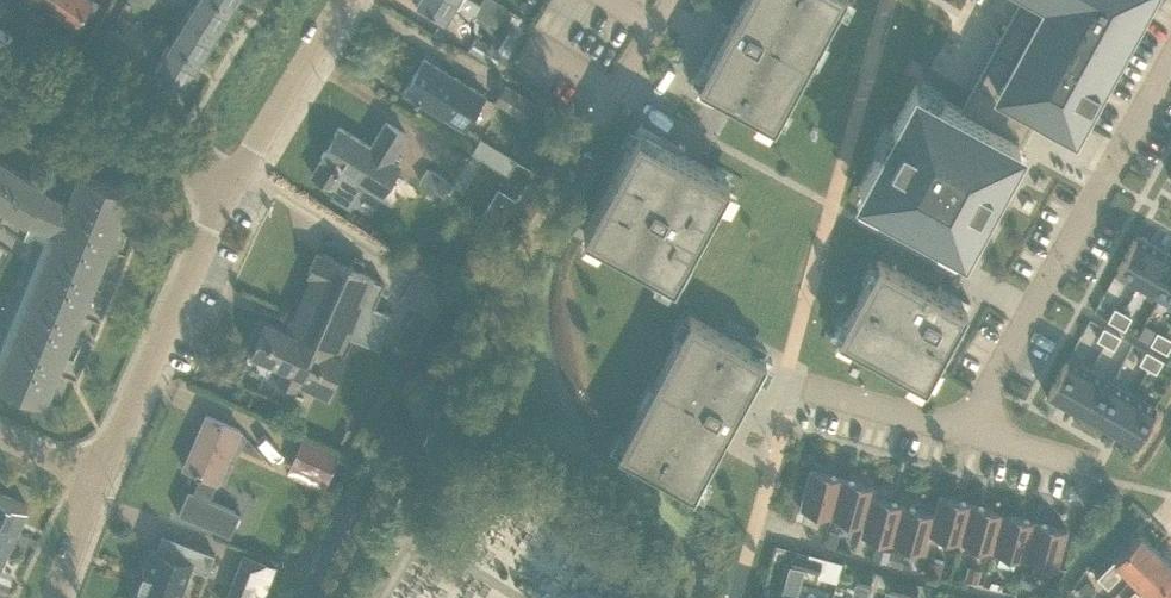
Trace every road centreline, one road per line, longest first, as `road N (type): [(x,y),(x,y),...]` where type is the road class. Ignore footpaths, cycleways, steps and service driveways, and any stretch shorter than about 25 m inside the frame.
road 1 (residential): [(968,434),(1170,60)]
road 2 (residential): [(488,299),(674,0)]
road 3 (residential): [(97,484),(226,193)]
road 4 (residential): [(226,193),(0,45)]
road 5 (residential): [(226,193),(343,0)]
road 6 (residential): [(488,299),(492,410),(476,437),(435,443),(422,416)]
road 7 (residential): [(968,434),(810,393)]
road 8 (residential): [(422,416),(488,299)]
road 9 (residential): [(1093,466),(968,434)]
road 10 (residential): [(54,597),(97,484)]

